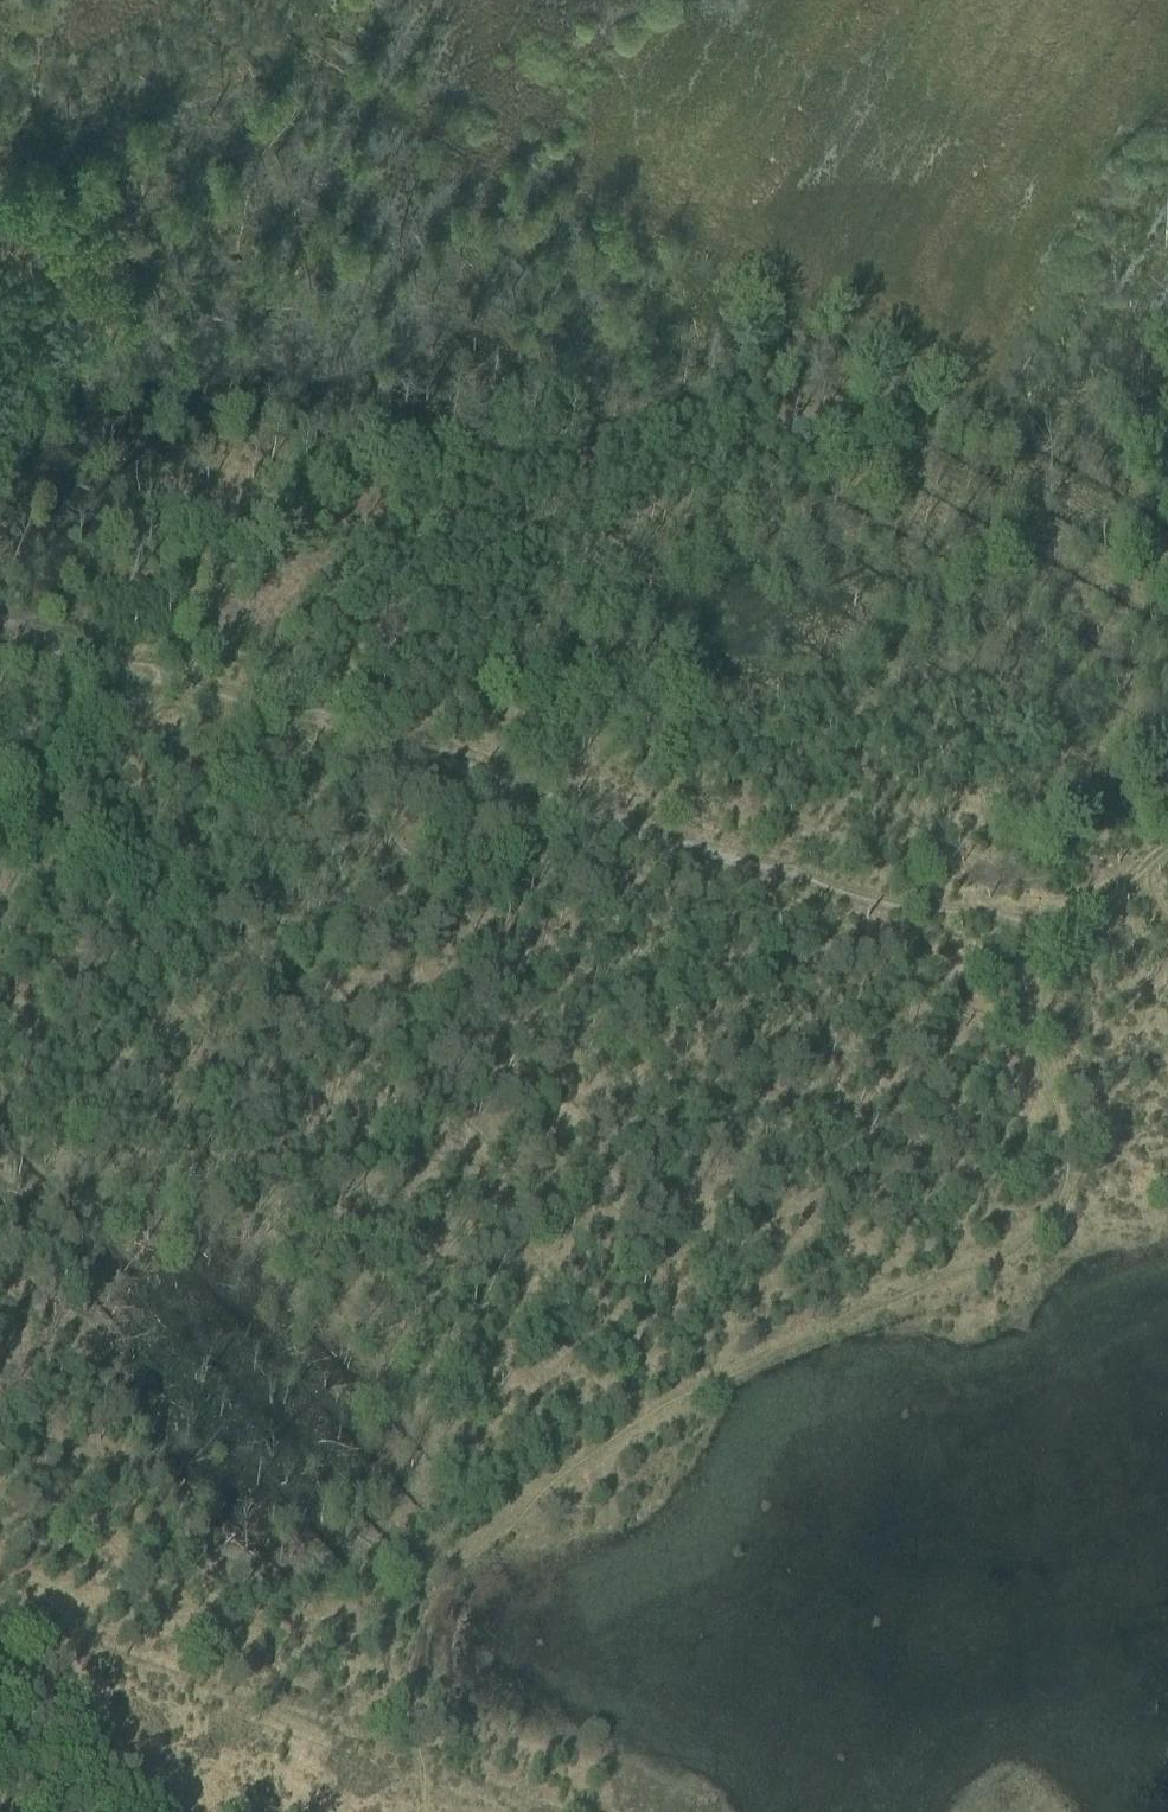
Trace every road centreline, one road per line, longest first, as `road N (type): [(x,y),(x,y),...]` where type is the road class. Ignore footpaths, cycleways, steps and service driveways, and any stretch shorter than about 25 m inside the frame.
road 1 (track): [(123,672),(346,757),(870,898),(1030,919)]
road 2 (track): [(0,906),(123,672)]
road 3 (track): [(123,672),(0,611)]

